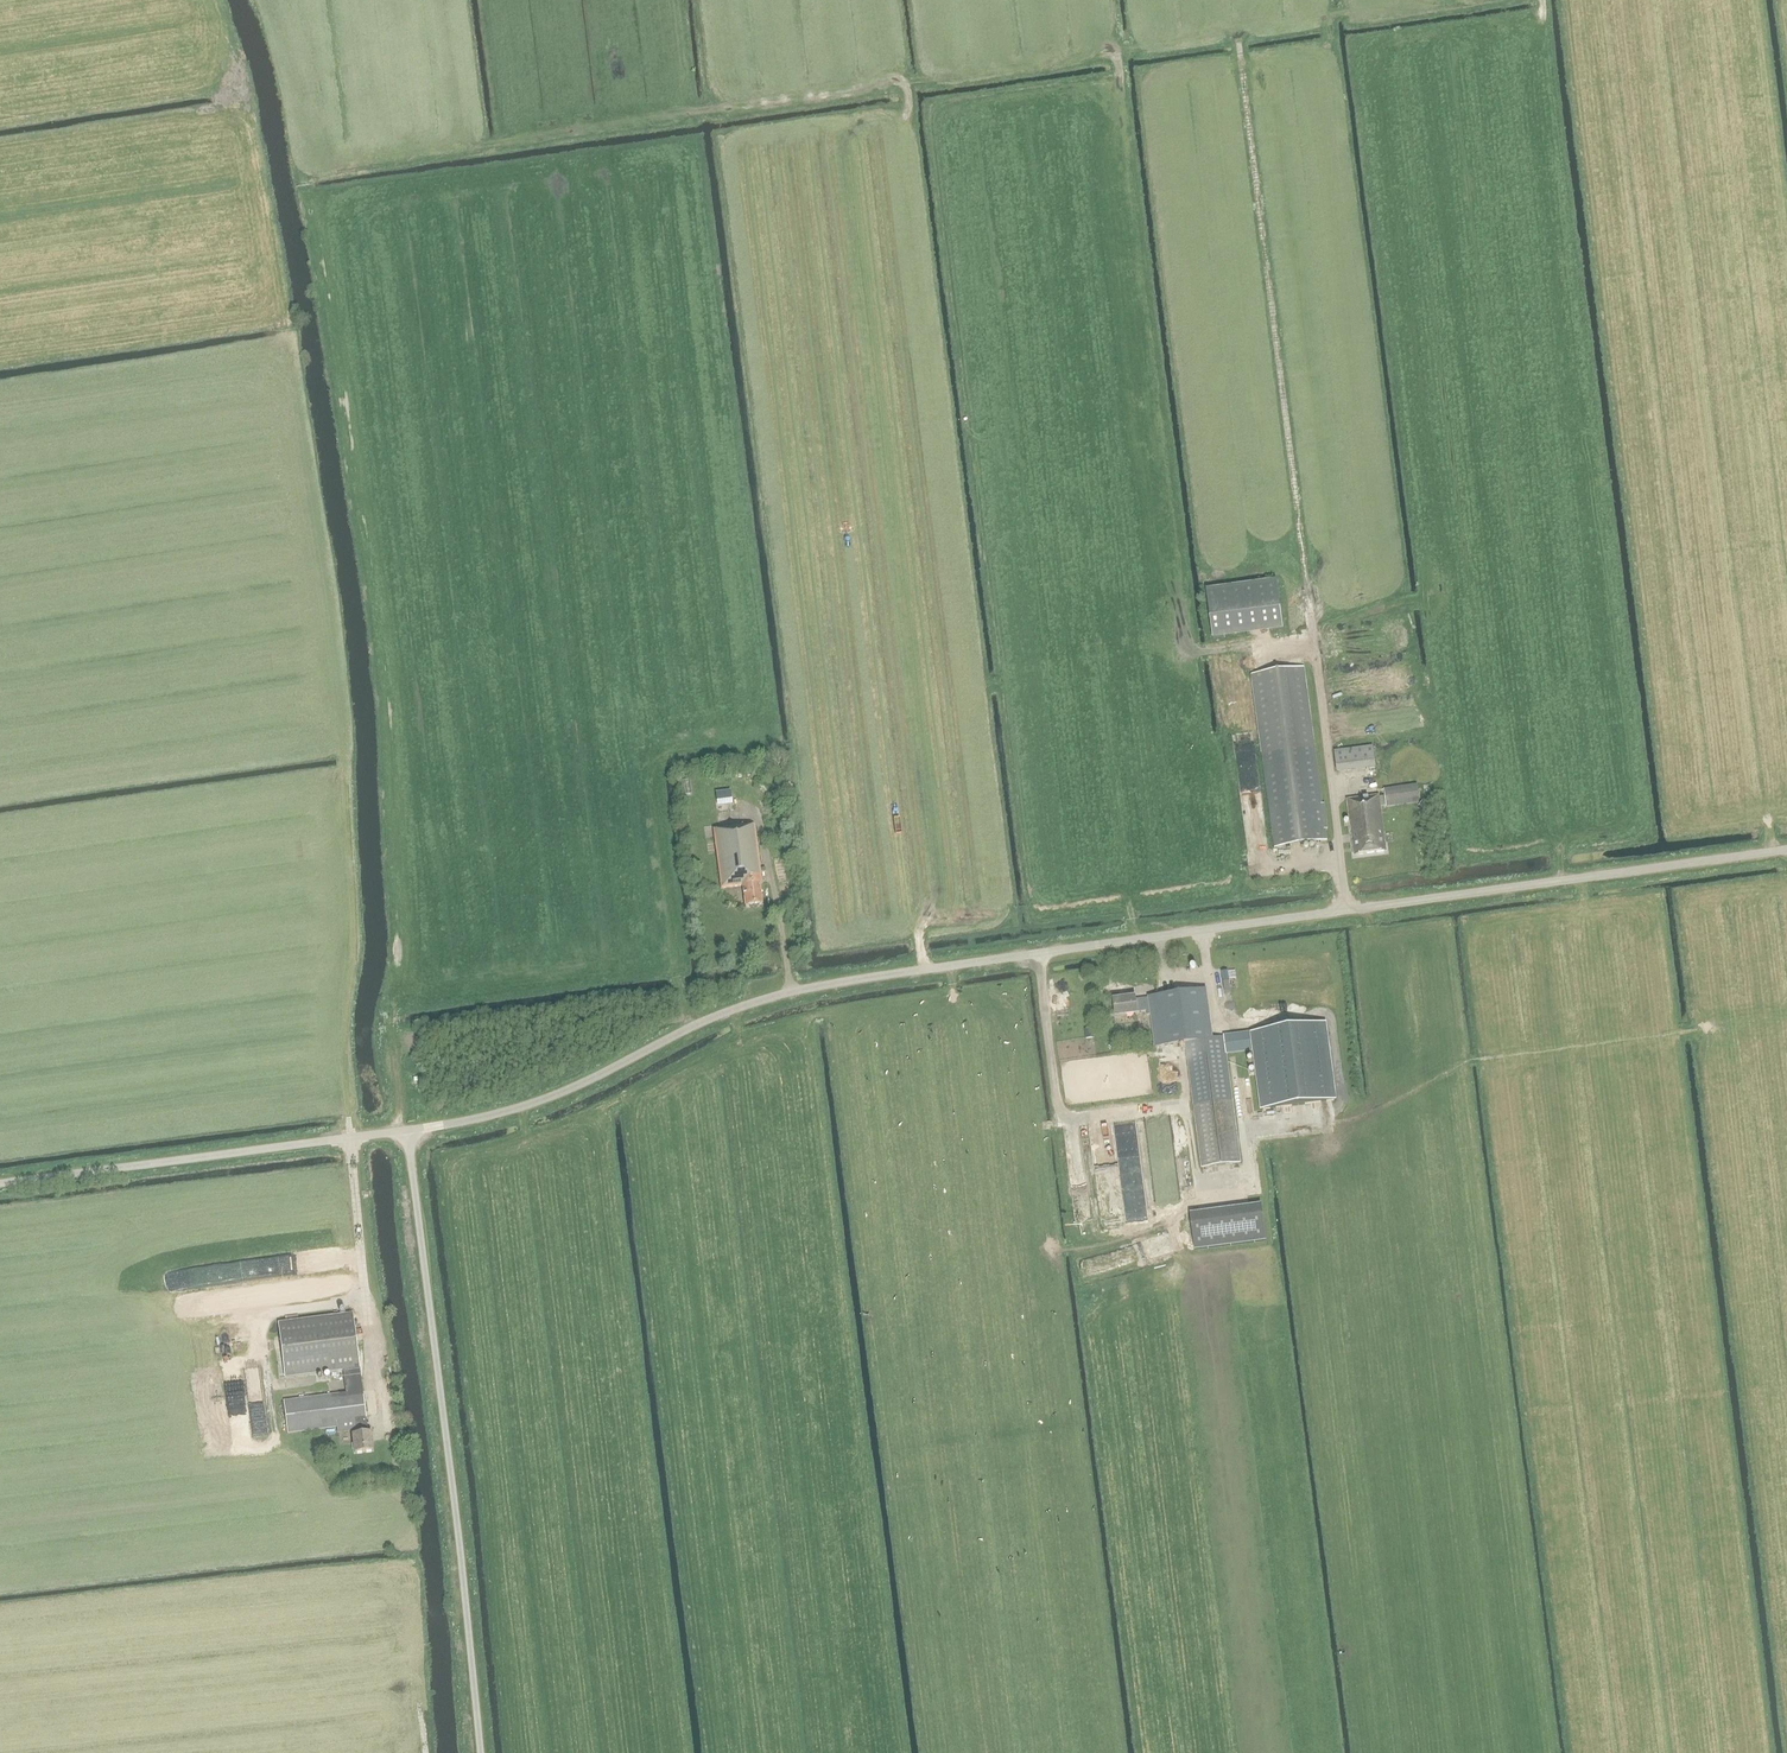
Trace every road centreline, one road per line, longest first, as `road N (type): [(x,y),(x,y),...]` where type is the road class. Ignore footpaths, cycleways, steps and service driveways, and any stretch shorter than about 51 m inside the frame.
road 1 (unclassified): [(407,1132),(528,1109),(742,1011),(810,991),(1786,853)]
road 2 (unclassified): [(480,1752),(407,1132)]
road 3 (unclassified): [(407,1132),(0,1185)]

